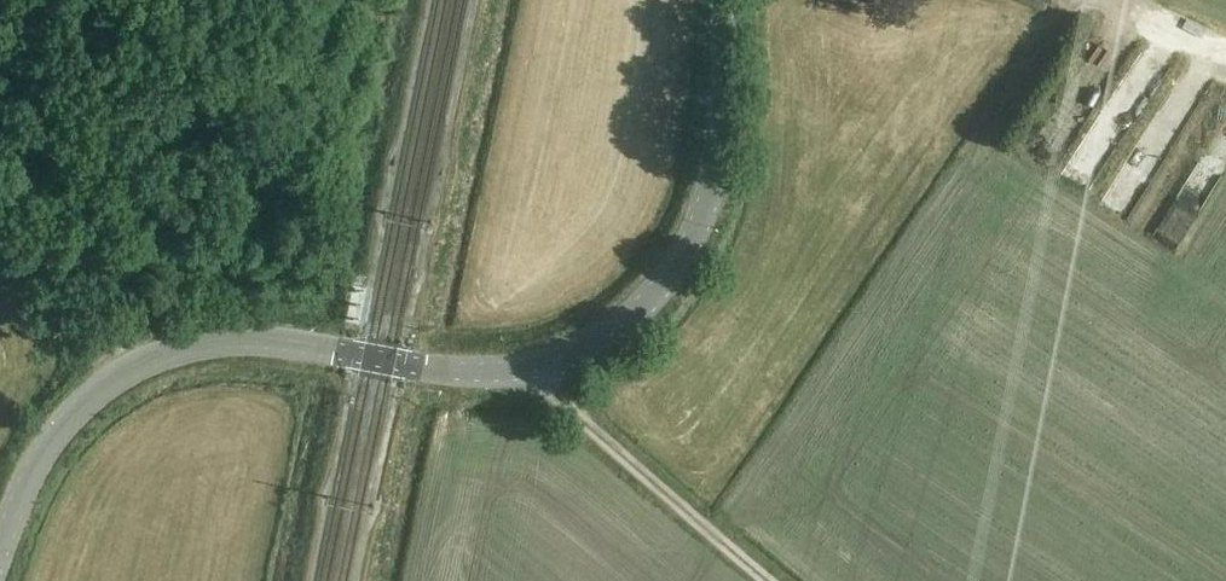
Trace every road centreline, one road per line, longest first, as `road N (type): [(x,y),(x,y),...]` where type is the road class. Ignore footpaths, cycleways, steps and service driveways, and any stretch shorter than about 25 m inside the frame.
road 1 (tertiary): [(404,361),(558,358),(648,287),(687,227),(702,184),(716,0)]
road 2 (tertiary): [(0,546),(66,419),(130,364),(260,336),(371,355)]
road 3 (track): [(544,359),(564,403),(778,580)]
road 4 (track): [(130,364),(89,218),(0,125)]

